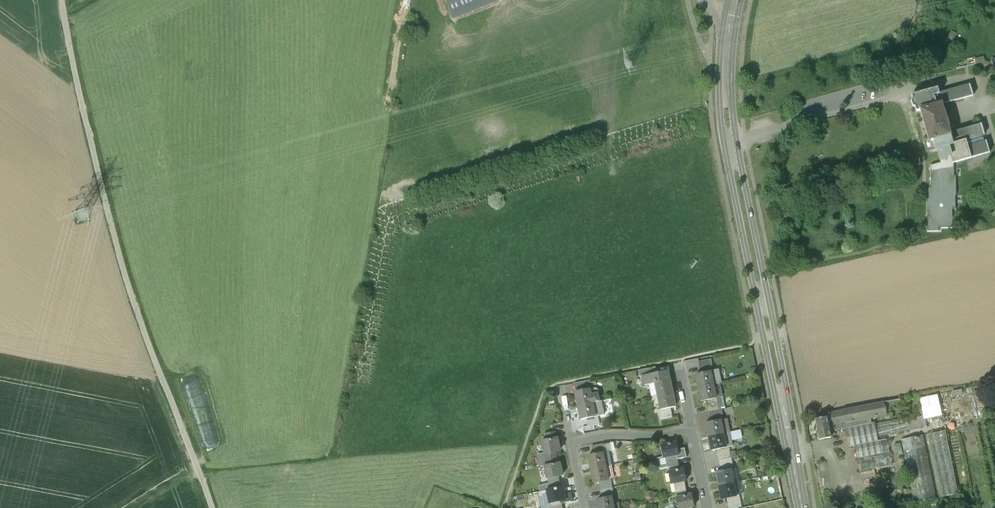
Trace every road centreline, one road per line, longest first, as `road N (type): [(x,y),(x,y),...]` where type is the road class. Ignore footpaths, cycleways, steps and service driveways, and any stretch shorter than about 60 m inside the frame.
road 1 (unclassified): [(62,0),(127,288),(211,507)]
road 2 (primary): [(803,507),(727,118),(734,0)]
road 3 (residential): [(692,429),(571,442)]

